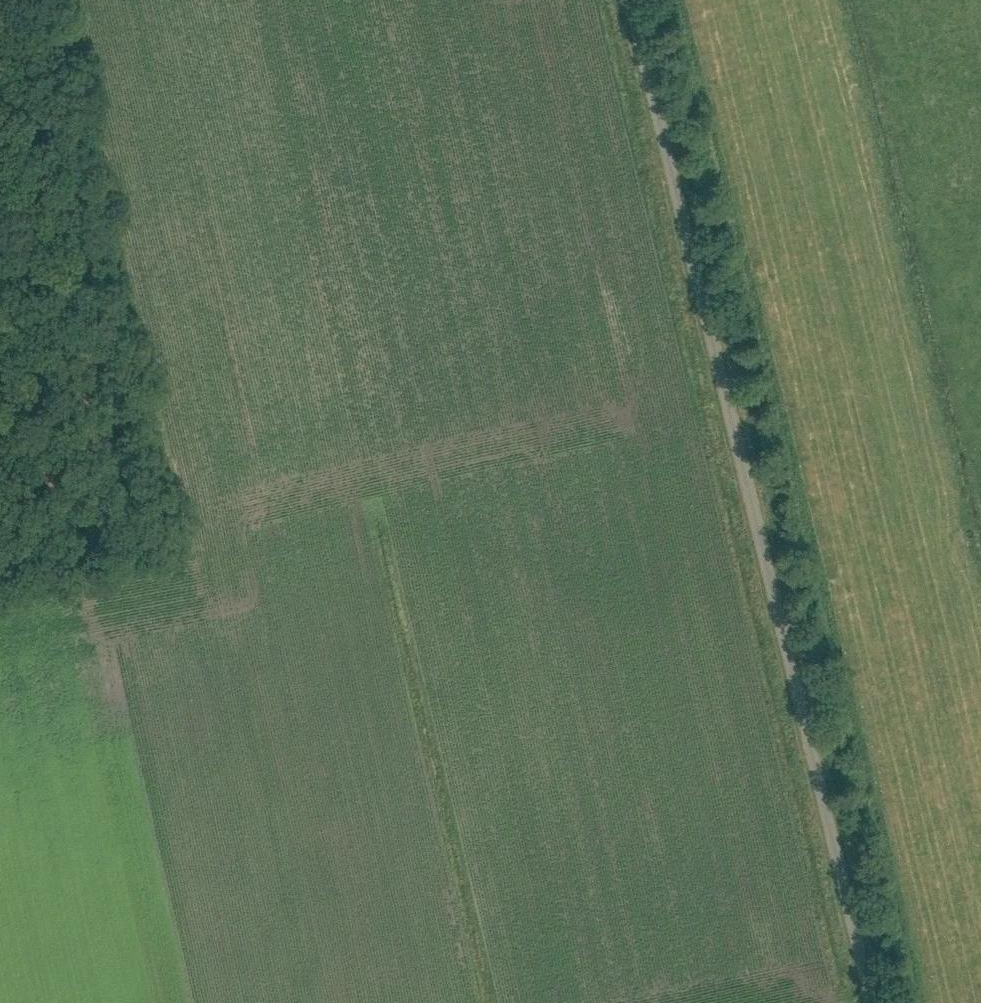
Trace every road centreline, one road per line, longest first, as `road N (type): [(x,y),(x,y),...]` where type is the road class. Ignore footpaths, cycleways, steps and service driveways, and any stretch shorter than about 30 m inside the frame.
road 1 (unclassified): [(870,1002),(632,0)]

